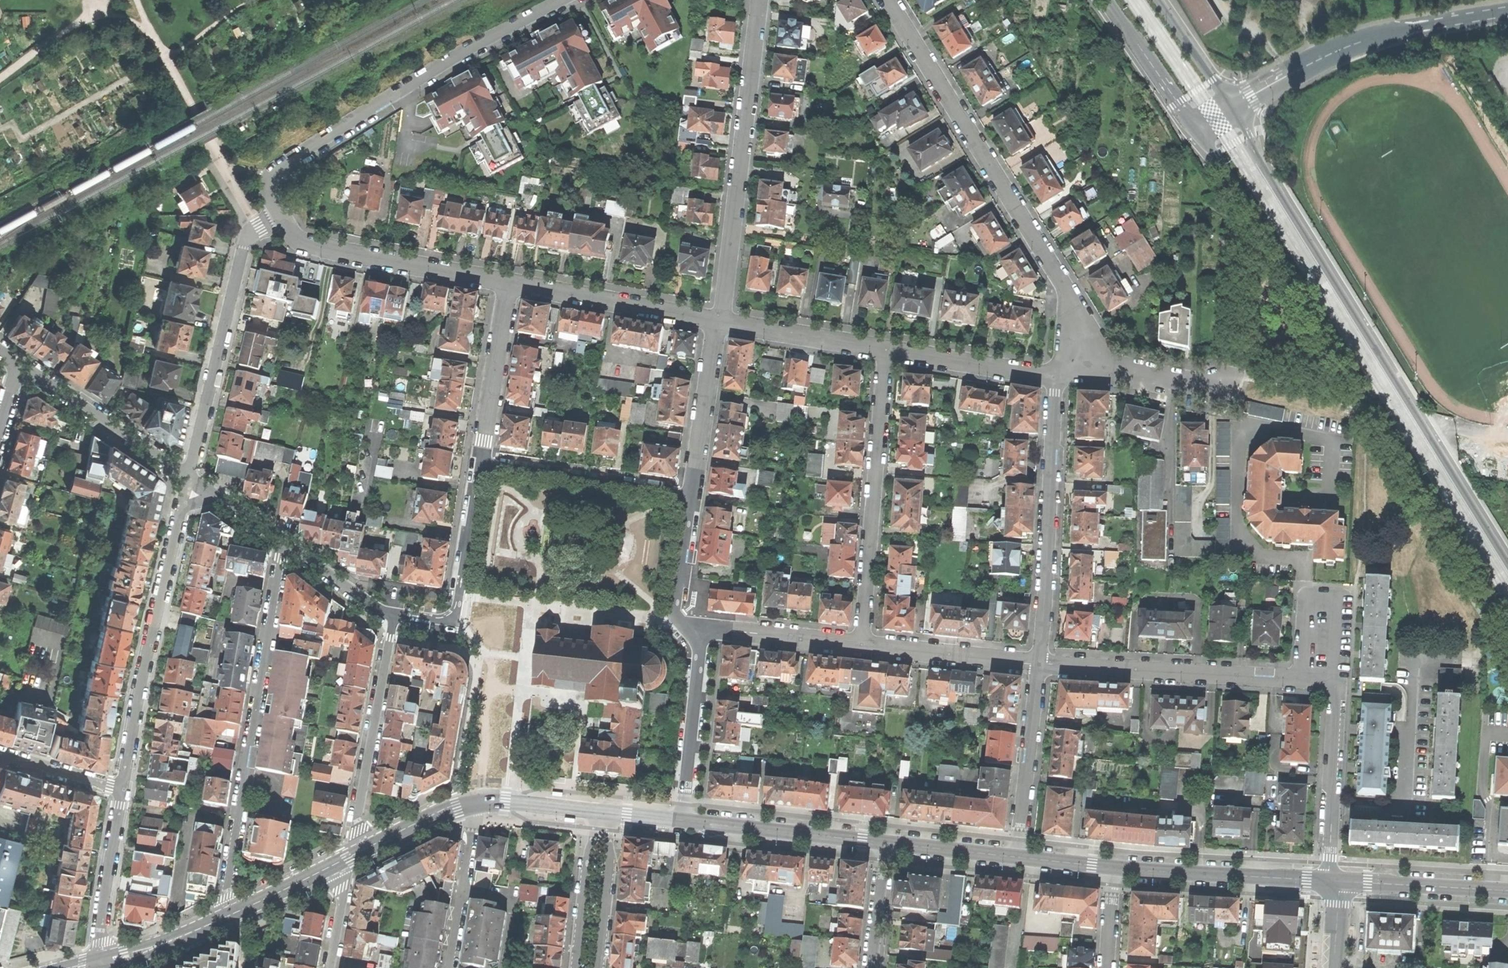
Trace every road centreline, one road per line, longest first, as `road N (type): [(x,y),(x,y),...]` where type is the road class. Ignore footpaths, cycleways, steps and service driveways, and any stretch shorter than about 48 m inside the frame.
road 1 (residential): [(1197,128),(1507,627)]
road 2 (residential): [(1507,563),(1232,107)]
road 3 (residential): [(888,0),(1061,281),(1080,331),(1085,373)]
road 4 (residential): [(281,217),(269,190),(284,162),(562,0)]
road 5 (residential): [(284,543),(222,919)]
road 6 (residential): [(719,321),(761,0)]
road 7 (residential): [(122,789),(188,477)]
road 8 (residential): [(862,644),(885,350)]
road 9 (unclassified): [(1507,12),(1358,43),(1232,107)]
road 10 (residential): [(1040,663),(1056,375)]
road 11 (residential): [(188,477),(247,239),(281,217)]
road 12 (residential): [(1304,680),(1040,663)]
road 13 (residential): [(508,284),(322,249),(298,239),(281,217)]
road 14 (residential): [(365,849),(357,820),(395,614)]
road 15 (secondary): [(1112,868),(1329,881)]
road 16 (residential): [(395,614),(456,616),(481,463)]
road 17 (residential): [(719,321),(508,284)]
road 18 (residential): [(481,463),(691,494)]
road 19 (secondary): [(681,821),(885,843)]
road 20 (residential): [(18,366),(188,477)]
road 21 (residential): [(681,821),(698,666),(681,626)]
road 22 (residential): [(1329,881),(1331,684)]
road 23 (residential): [(1016,857),(1040,663)]
road 24 (residential): [(862,644),(681,626)]
road 25 (residential): [(481,463),(508,284)]
road 26 (residential): [(1040,663),(862,644)]
road 27 (residential): [(1331,684),(1338,613),(1323,603),(1309,608),(1304,680)]
road 28 (residential): [(691,494),(719,321)]
road 29 (residential): [(122,789),(98,962)]
road 30 (residential): [(1056,375),(885,350)]
road 31 (residential): [(885,350),(719,321)]
road 32 (secondary): [(1339,882),(1507,891)]
road 33 (residential): [(475,801),(448,967)]
road 34 (residential): [(596,811),(575,967)]
road 35 (residential): [(1107,0),(1197,128)]
road 36 (residential): [(600,967),(612,813)]
road 37 (residential): [(1224,381),(1085,373)]
road 38 (residential): [(681,626),(675,612),(691,494)]
road 39 (residential): [(284,543),(358,598),(395,614)]
road 40 (secondary): [(885,843),(1016,857)]
road 41 (residential): [(1232,107),(1157,0)]
road 42 (residential): [(0,755),(122,789)]
road 43 (residential): [(885,843),(871,967)]
road 44 (secondary): [(475,801),(596,811)]
road 45 (secondary): [(222,919),(331,866)]
road 46 (secondary): [(365,849),(475,801)]

